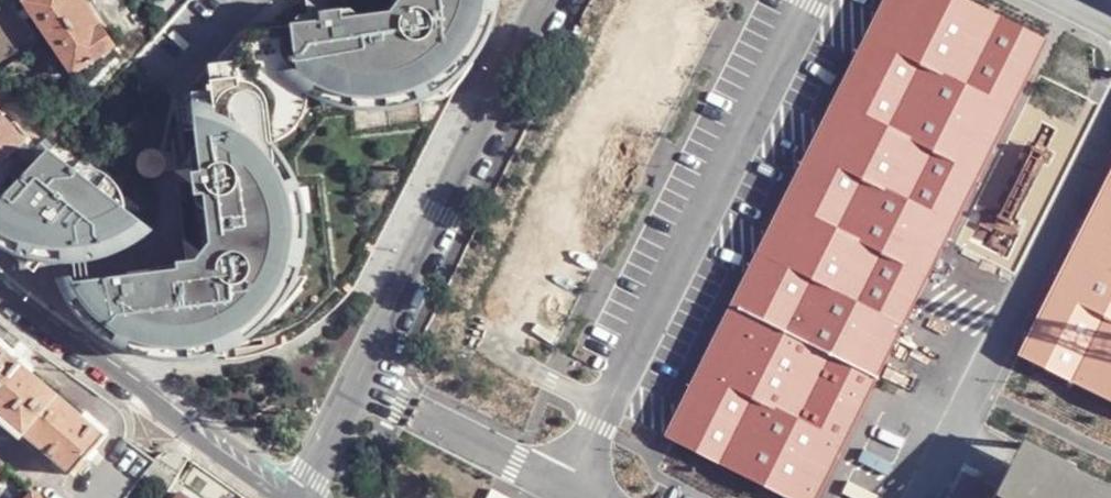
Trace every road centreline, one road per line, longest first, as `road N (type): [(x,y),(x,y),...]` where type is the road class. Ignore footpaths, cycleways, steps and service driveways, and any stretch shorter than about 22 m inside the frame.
road 1 (residential): [(545,0),(301,497)]
road 2 (residential): [(0,289),(278,497)]

